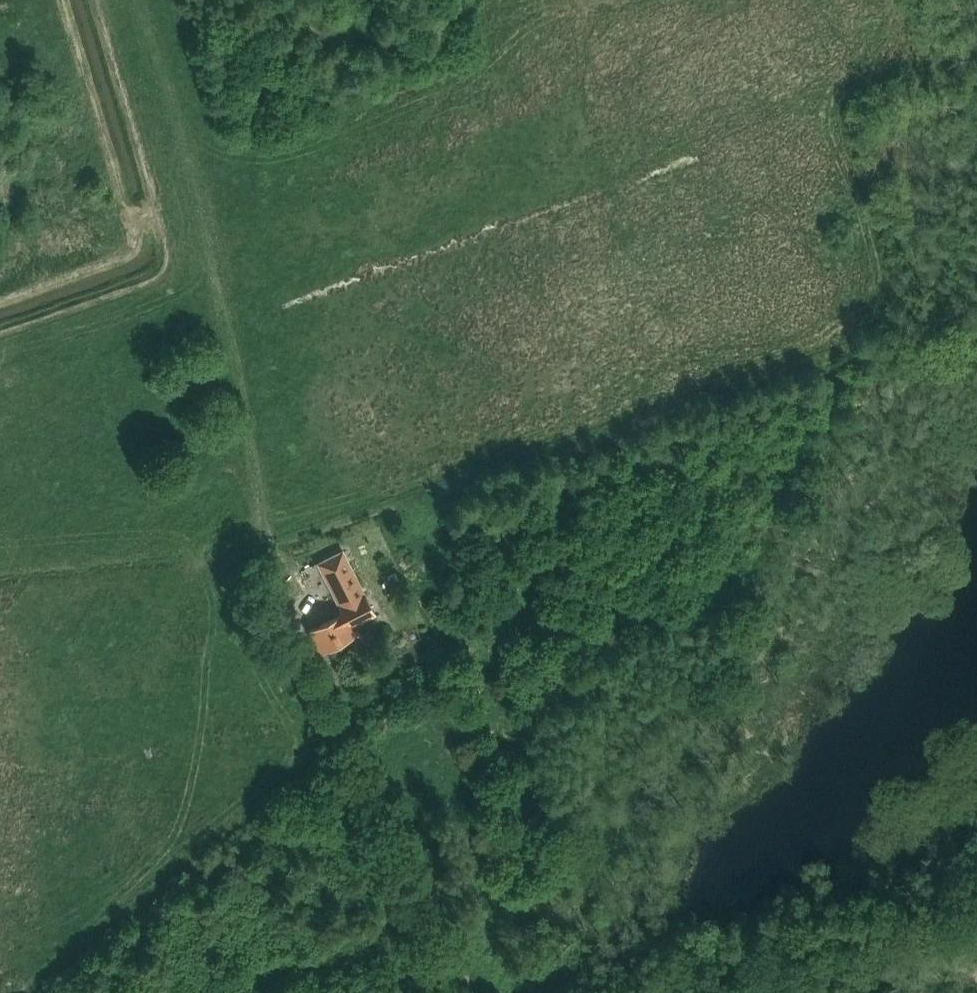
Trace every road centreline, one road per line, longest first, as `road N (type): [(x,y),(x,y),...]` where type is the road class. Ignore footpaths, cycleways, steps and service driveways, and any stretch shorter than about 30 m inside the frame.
road 1 (track): [(466,992),(257,537)]
road 2 (track): [(976,887),(659,992)]

